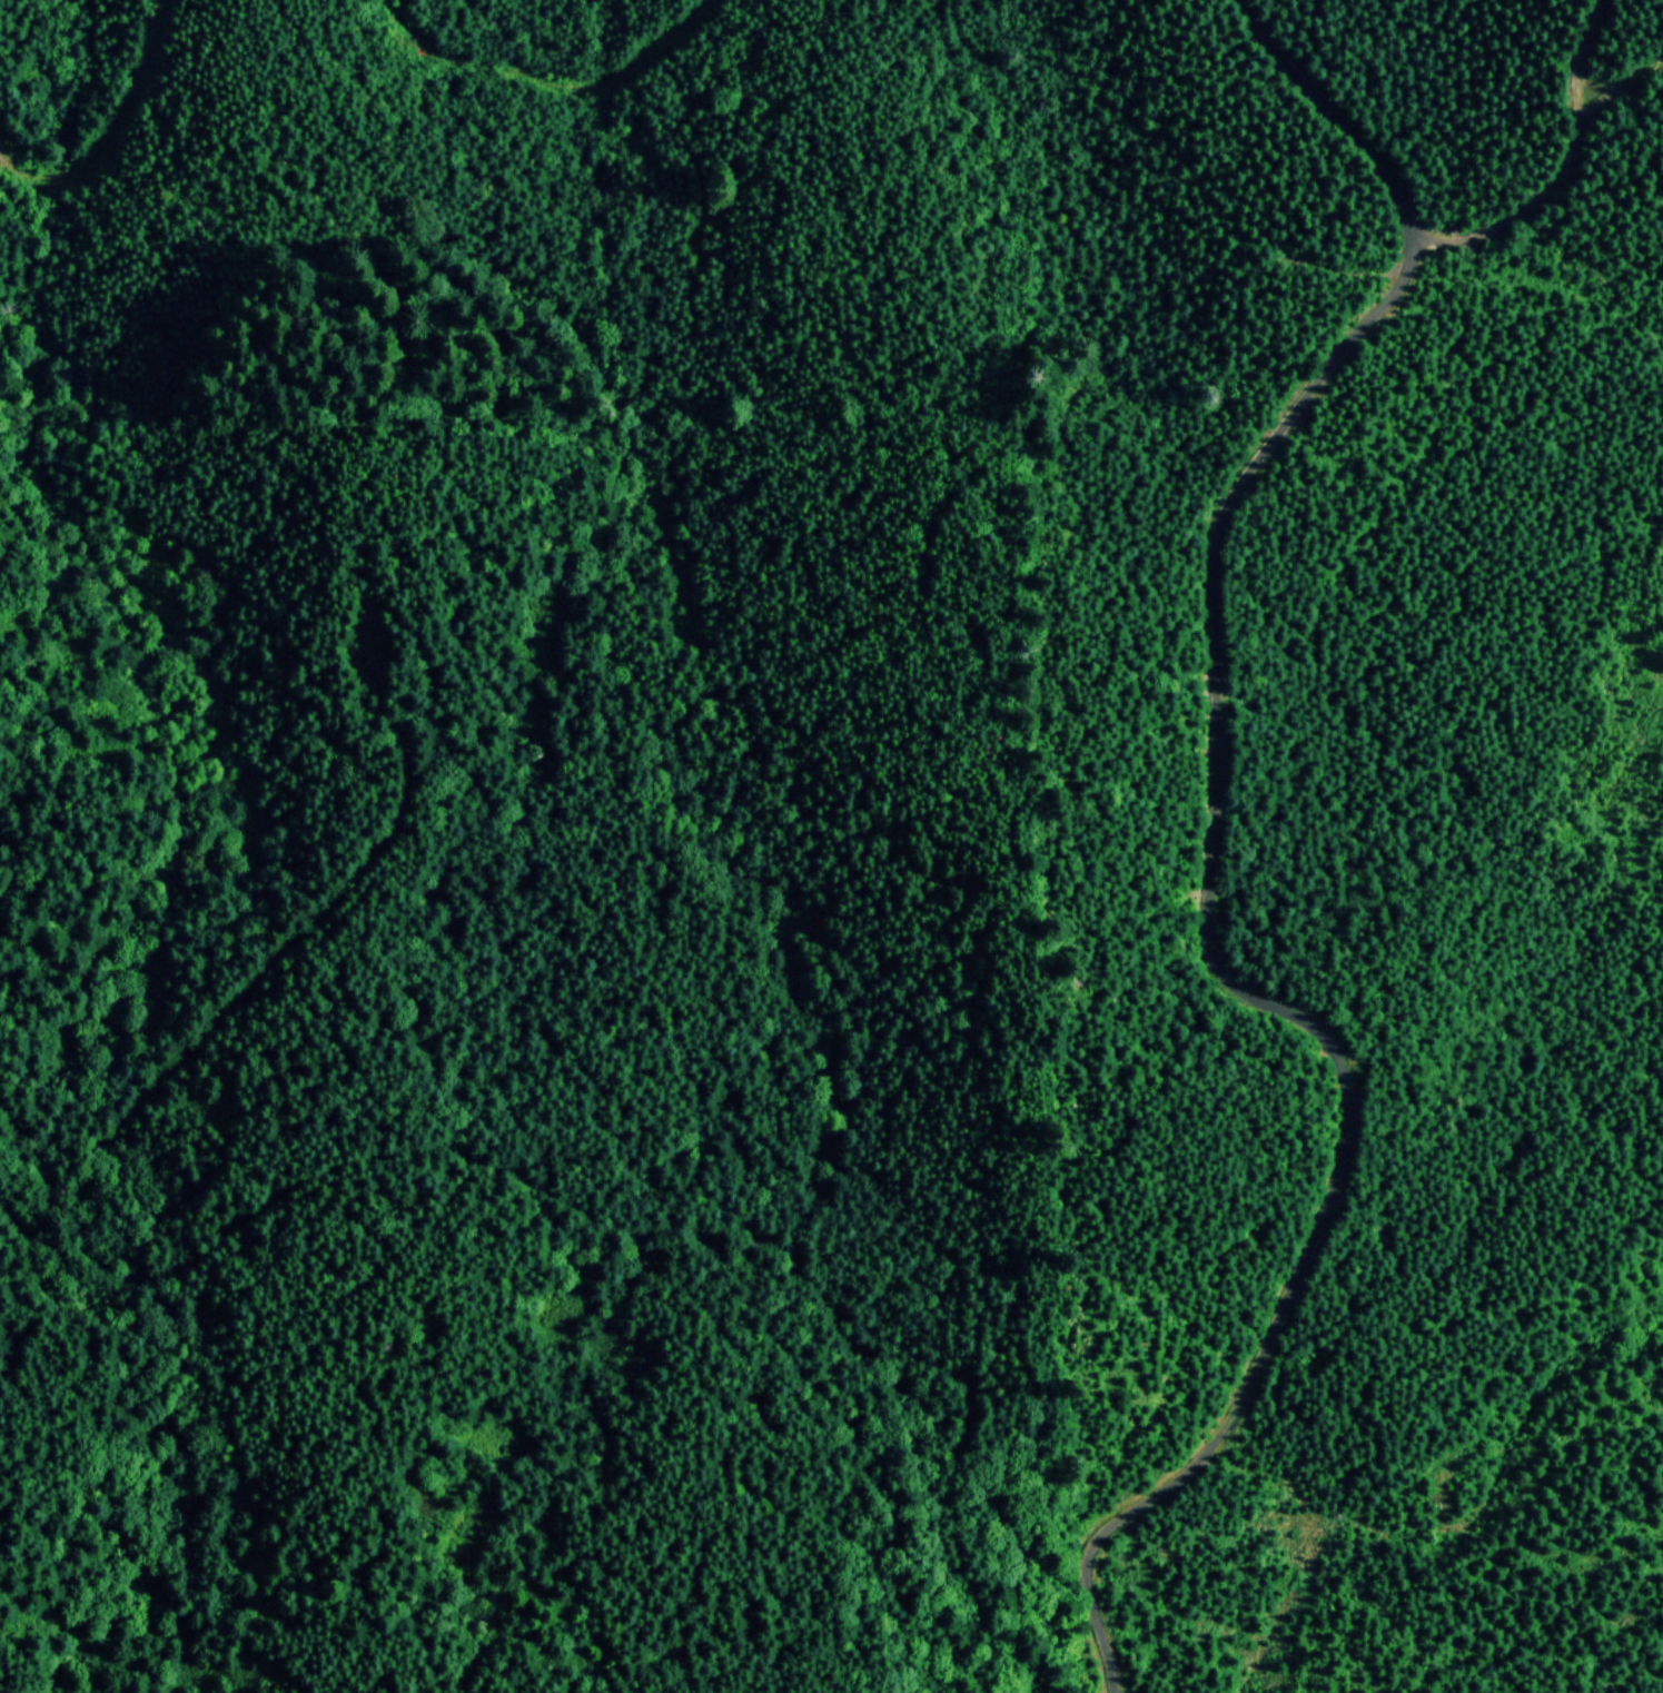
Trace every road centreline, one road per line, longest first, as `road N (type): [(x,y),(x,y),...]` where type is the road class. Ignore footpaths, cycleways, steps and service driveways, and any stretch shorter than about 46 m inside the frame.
road 1 (track): [(1249,0),(1267,34),(1402,199),(1408,291),(1384,340),(1233,501),(1215,560),(1211,948),(1236,987),(1323,1021),(1357,1066),(1357,1135),(1323,1245),(1237,1426),(1091,1539),(1111,1692)]
road 2 (track): [(709,0),(632,68),(582,83),(476,68),(416,34),(393,0)]
road 3 (track): [(164,0),(110,137),(80,172),(20,186),(0,167)]

